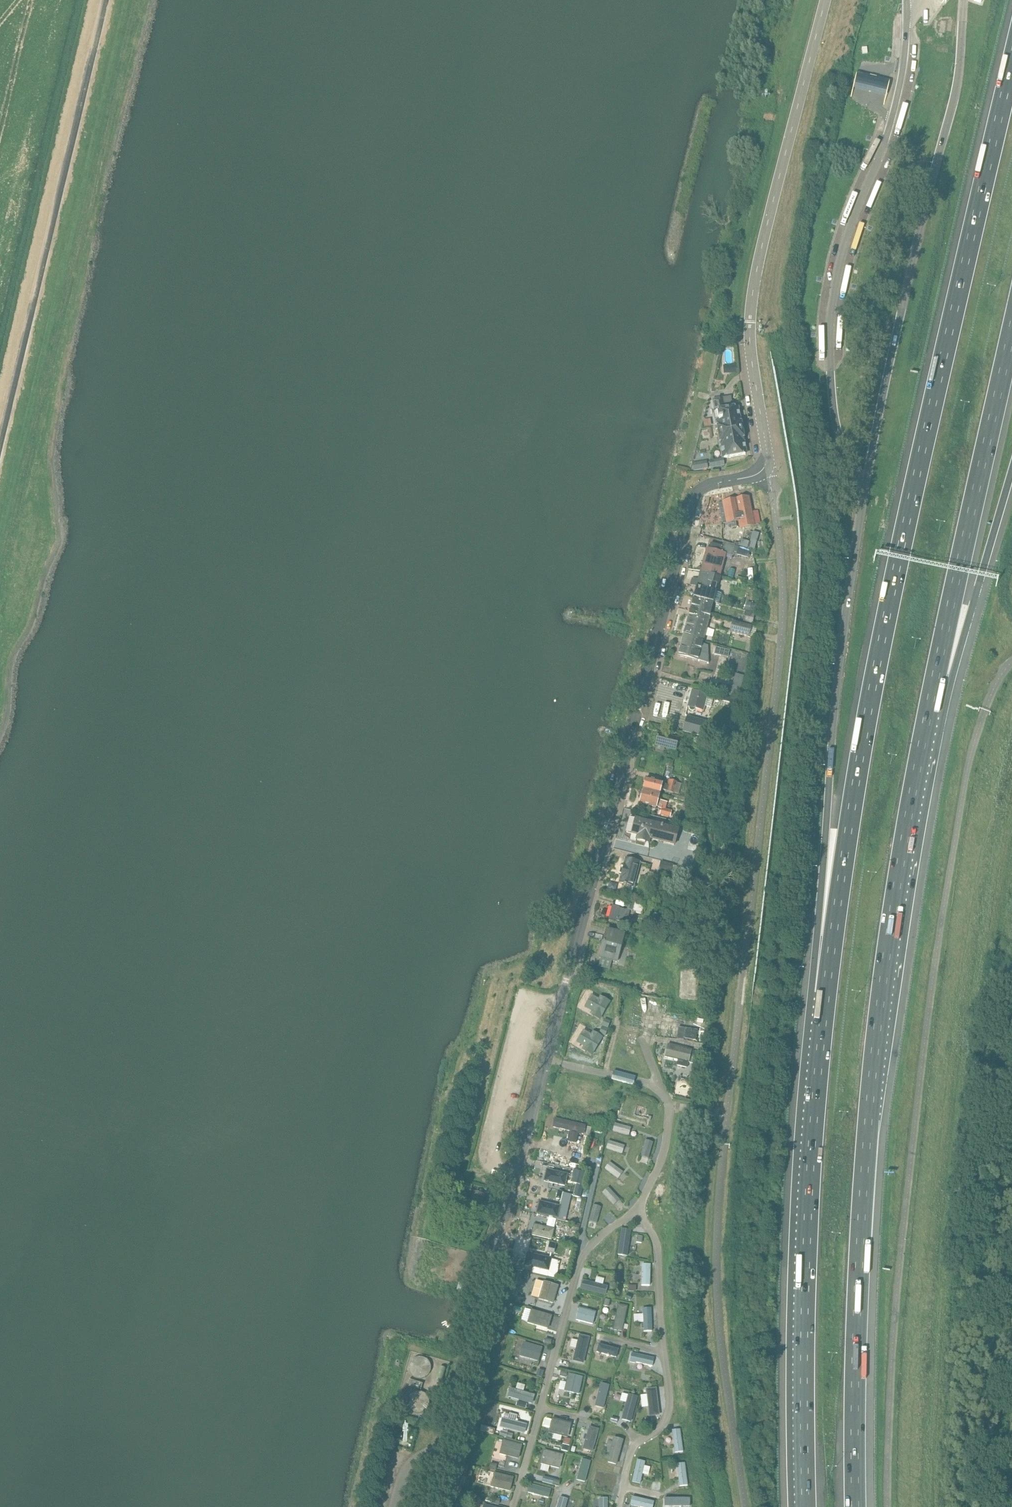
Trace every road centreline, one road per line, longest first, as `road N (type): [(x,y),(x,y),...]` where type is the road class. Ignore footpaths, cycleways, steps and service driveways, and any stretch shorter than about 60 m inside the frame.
road 1 (unclassified): [(425,1506),(693,502),(703,486),(766,466)]
road 2 (motorway): [(1011,66),(903,537),(826,997)]
road 3 (motorway): [(856,1506),(865,1155),(886,954),(933,684)]
road 4 (motorway): [(864,489),(815,960),(826,997)]
road 5 (motorway): [(826,997),(806,1267),(805,1506)]
road 6 (unclassified): [(825,0),(753,292),(749,338),(766,466)]
road 7 (track): [(0,444),(102,0)]
road 8 (motorway): [(933,684),(1011,331)]
road 9 (motorway): [(933,684),(972,606),(1011,470)]

